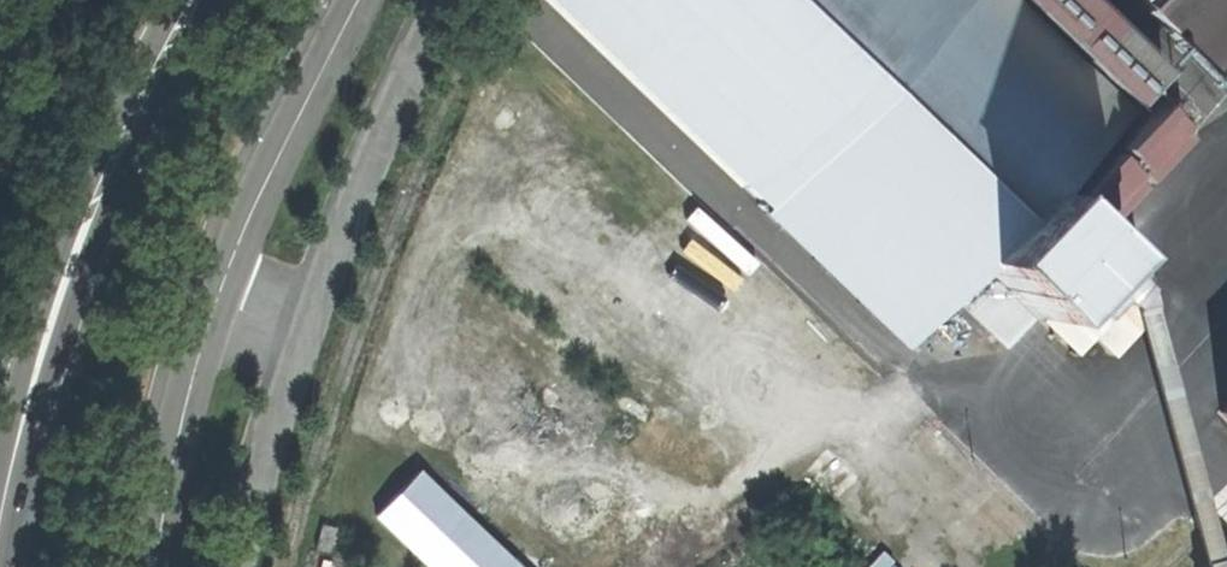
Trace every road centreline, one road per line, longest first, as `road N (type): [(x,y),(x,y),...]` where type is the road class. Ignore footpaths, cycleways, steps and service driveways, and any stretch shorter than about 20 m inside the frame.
road 1 (unclassified): [(358,0),(229,263),(195,367),(155,566)]
road 2 (secondary): [(198,0),(80,247),(20,440),(0,538)]

